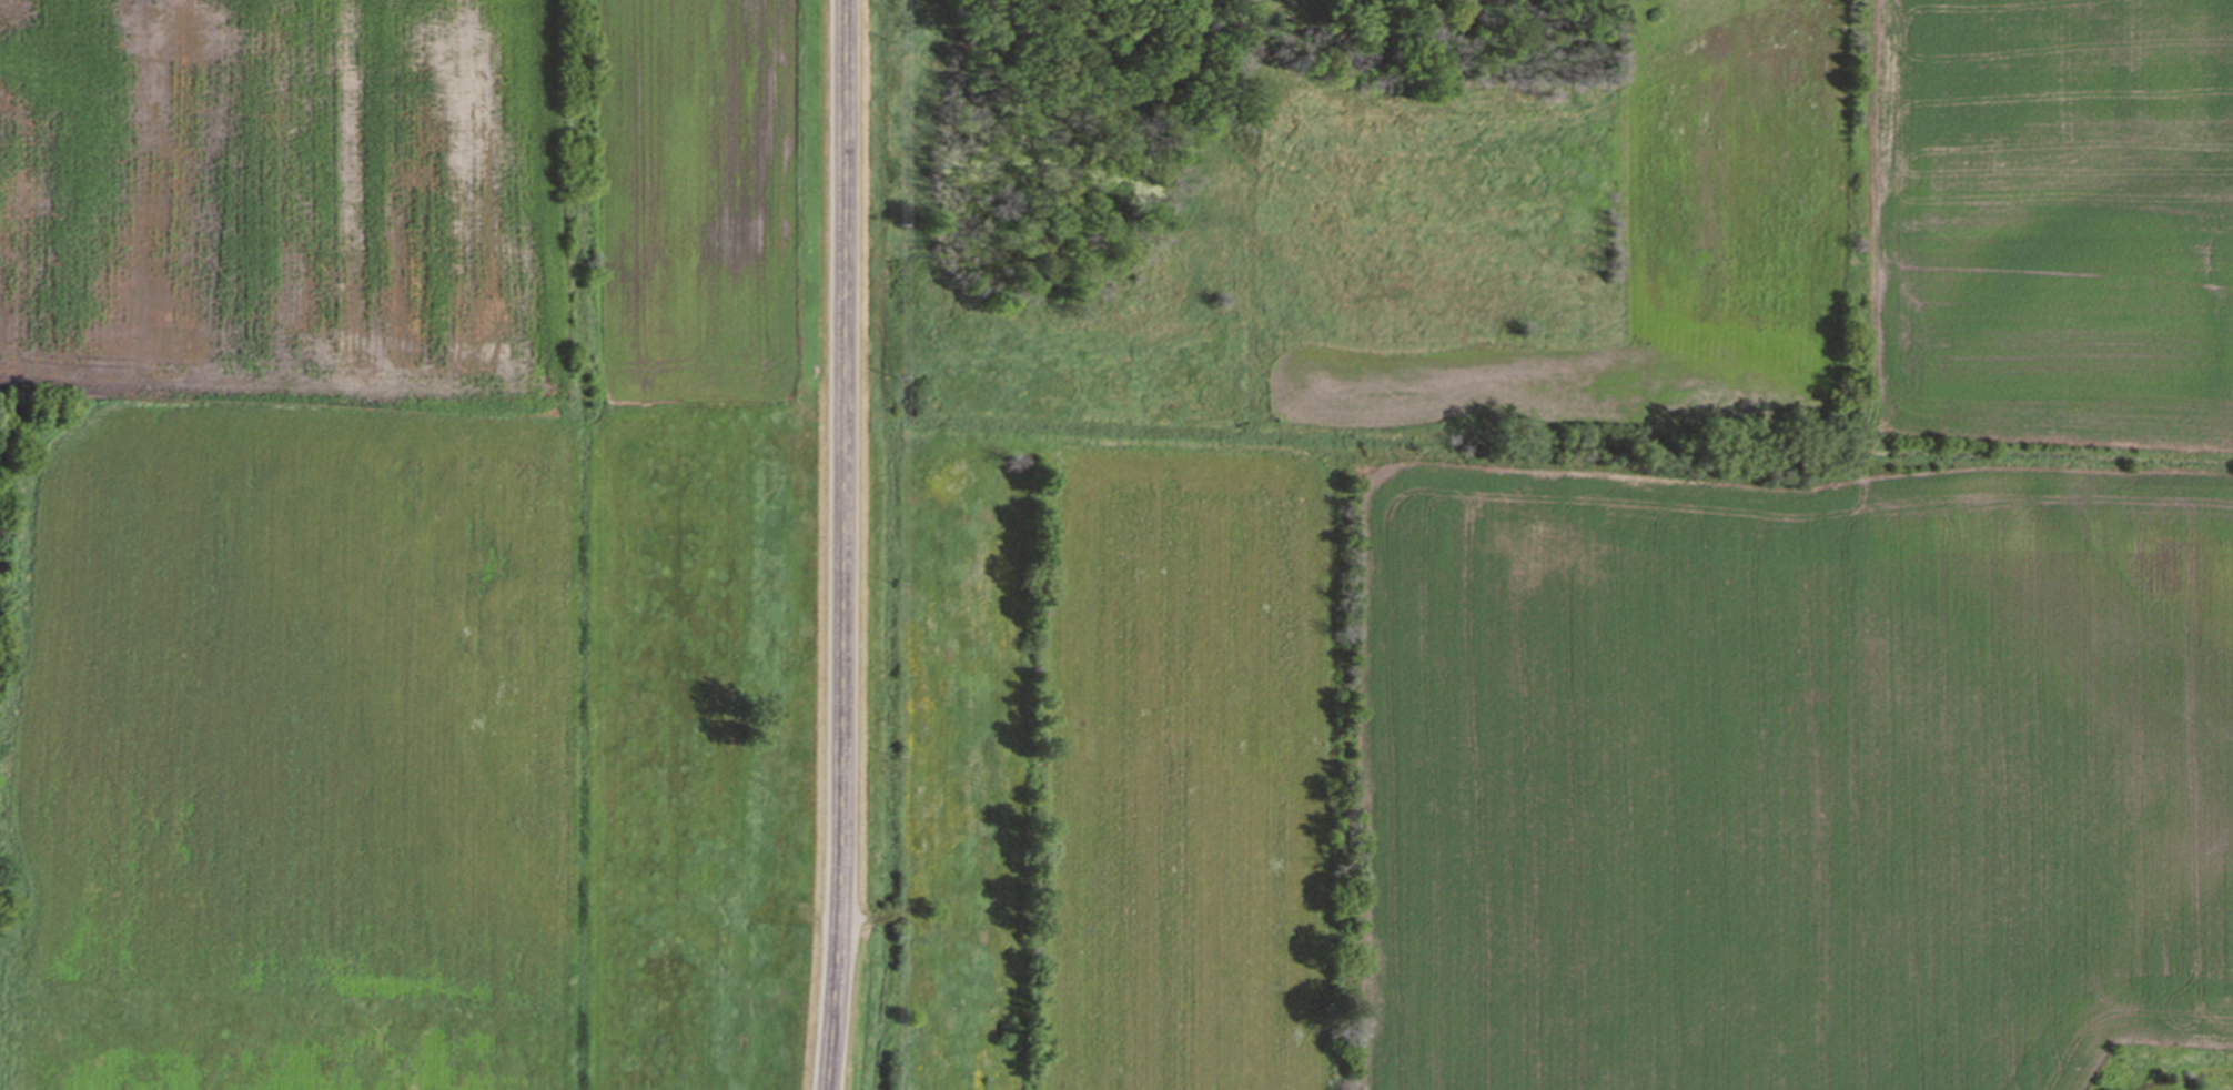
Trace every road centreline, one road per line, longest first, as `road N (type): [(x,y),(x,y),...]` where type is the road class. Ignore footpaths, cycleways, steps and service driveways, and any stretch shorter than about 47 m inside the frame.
road 1 (secondary): [(823,1089),(836,963),(841,0)]

